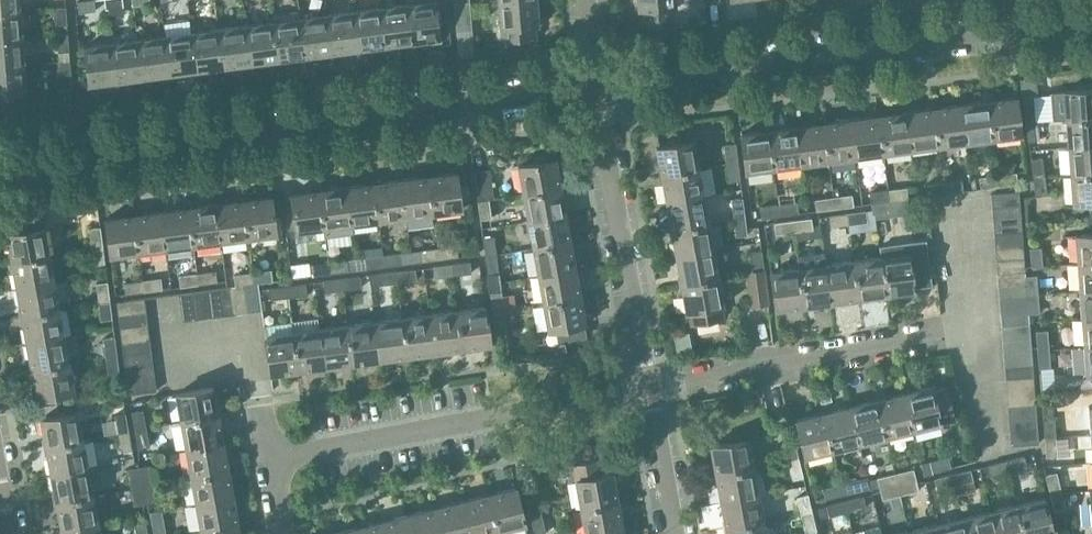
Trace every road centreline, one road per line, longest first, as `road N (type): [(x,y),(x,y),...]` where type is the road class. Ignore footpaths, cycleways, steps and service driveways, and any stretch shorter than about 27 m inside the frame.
road 1 (residential): [(0,162),(595,87)]
road 2 (residential): [(595,87),(1091,27)]
road 3 (residential): [(271,457),(650,387)]
road 4 (residential): [(650,387),(971,330)]
road 5 (residential): [(650,387),(595,87)]
road 6 (residential): [(676,533),(650,387)]

